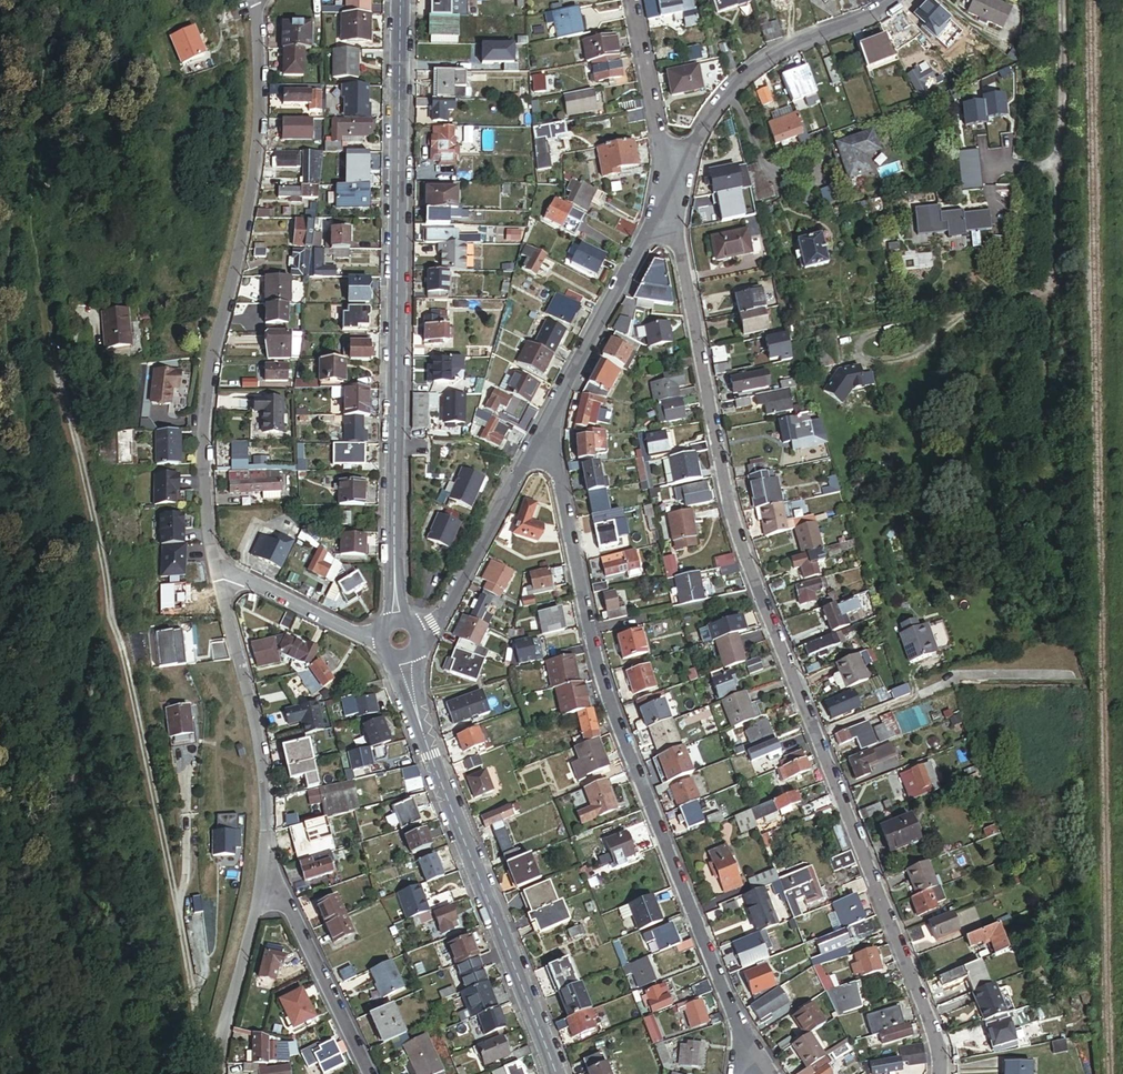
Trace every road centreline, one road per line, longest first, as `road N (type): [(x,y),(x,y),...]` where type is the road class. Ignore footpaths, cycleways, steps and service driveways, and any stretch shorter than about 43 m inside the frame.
road 1 (residential): [(938,1073),(935,1034),(729,513),(669,185)]
road 2 (residential): [(545,427),(603,684),(742,1037)]
road 3 (tertiary): [(400,0),(393,618)]
road 4 (residential): [(217,567),(204,441),(256,132),(252,0)]
road 5 (track): [(1058,0),(1063,91),(1050,387),(1040,443),(1054,498)]
road 6 (tertiary): [(405,658),(416,714),(555,1073)]
road 7 (residential): [(669,185),(707,111),(757,66),(869,19),(891,0)]
road 8 (residential): [(267,852),(258,744),(217,567)]
road 9 (residential): [(545,427),(669,185)]
road 10 (residential): [(419,633),(439,621),(545,427)]
road 11 (residential): [(267,852),(367,1073)]
road 12 (residential): [(217,1073),(267,852)]
road 13 (track): [(877,380),(955,318),(1049,289)]
road 14 (residential): [(669,185),(635,0)]
road 15 (residential): [(378,642),(217,567)]

